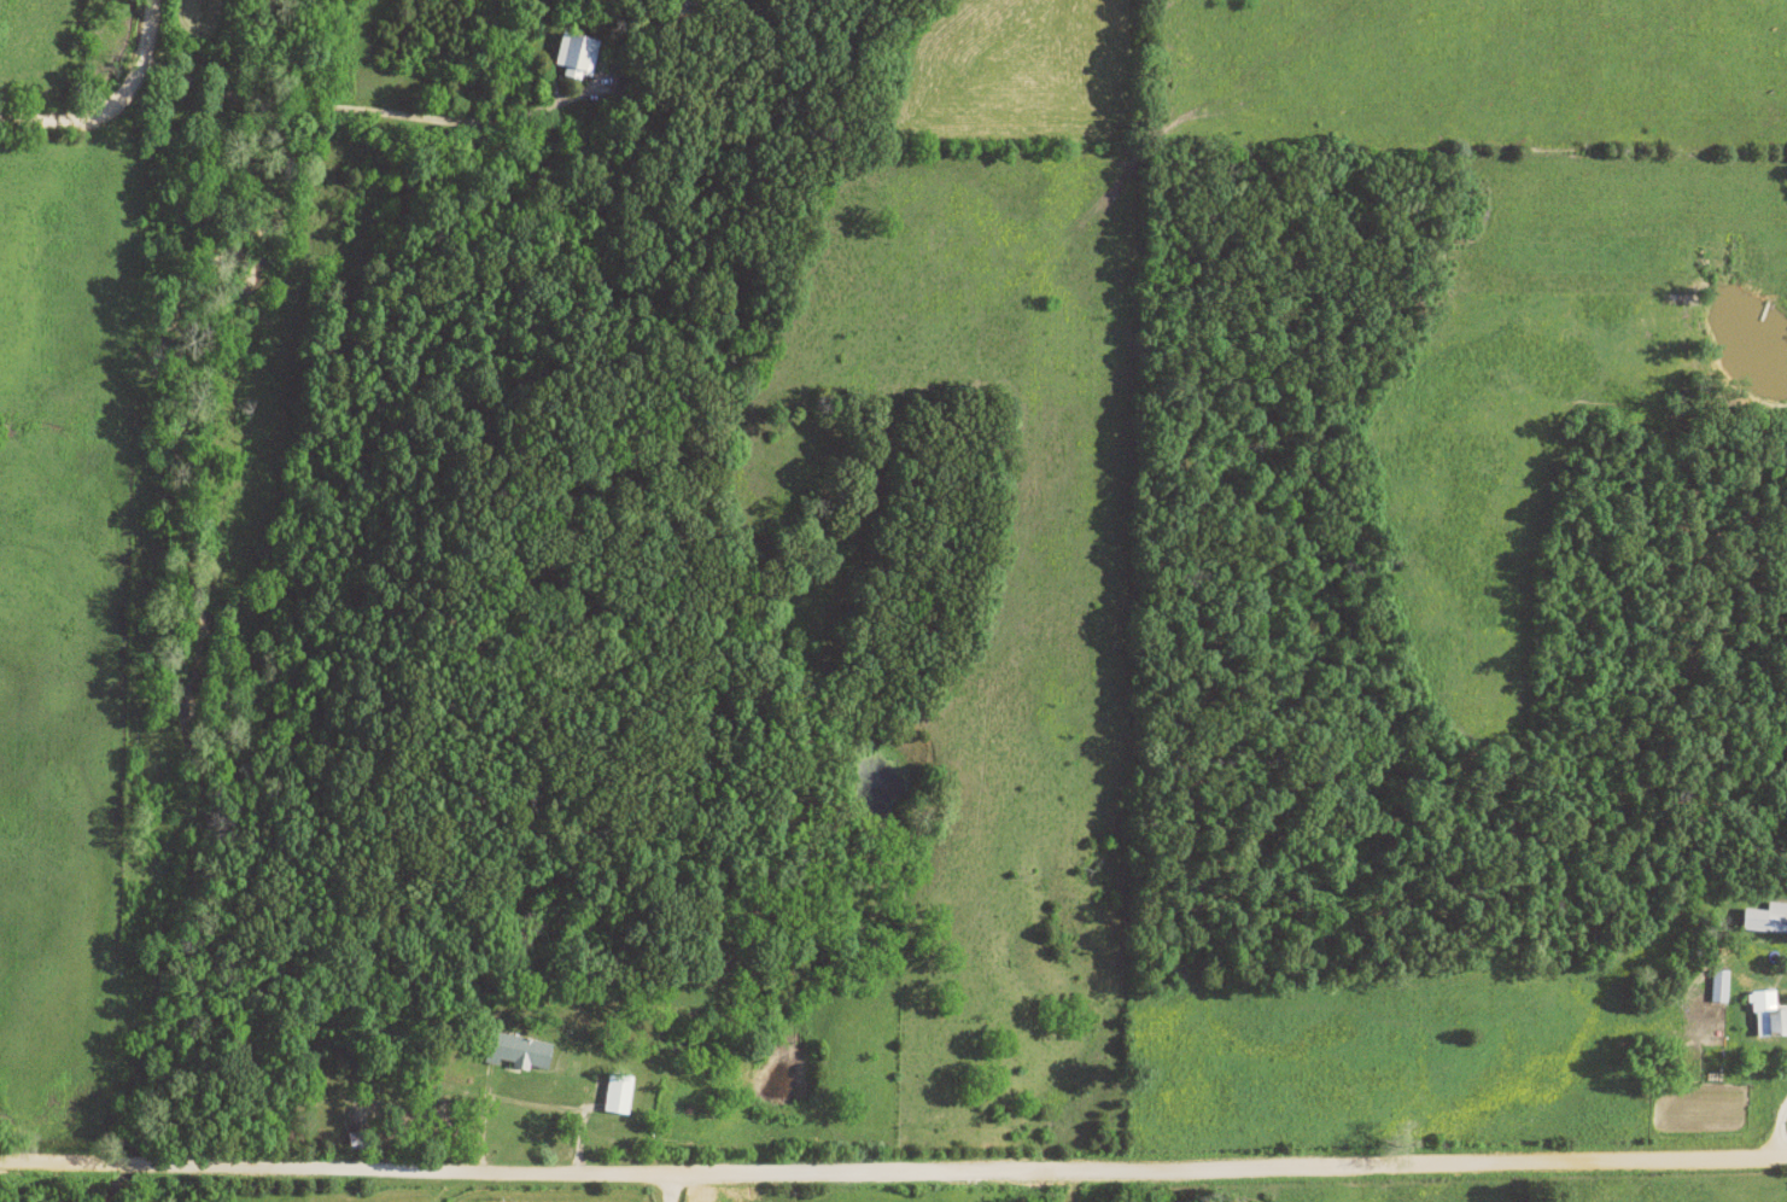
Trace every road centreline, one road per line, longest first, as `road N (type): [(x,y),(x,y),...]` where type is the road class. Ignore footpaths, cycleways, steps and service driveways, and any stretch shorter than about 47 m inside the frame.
road 1 (residential): [(1786,1159),(532,1181),(229,1162),(0,1165)]
road 2 (residential): [(148,0),(136,69),(101,117),(78,127),(0,129)]

